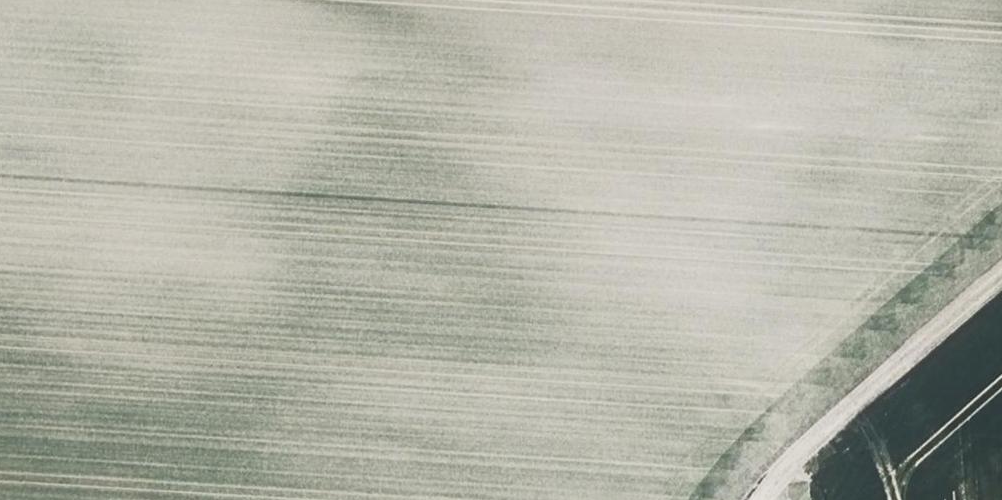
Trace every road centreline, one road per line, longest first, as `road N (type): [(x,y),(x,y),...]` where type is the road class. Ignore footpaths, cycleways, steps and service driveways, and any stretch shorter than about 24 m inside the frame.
road 1 (track): [(757,499),(1001,275)]

